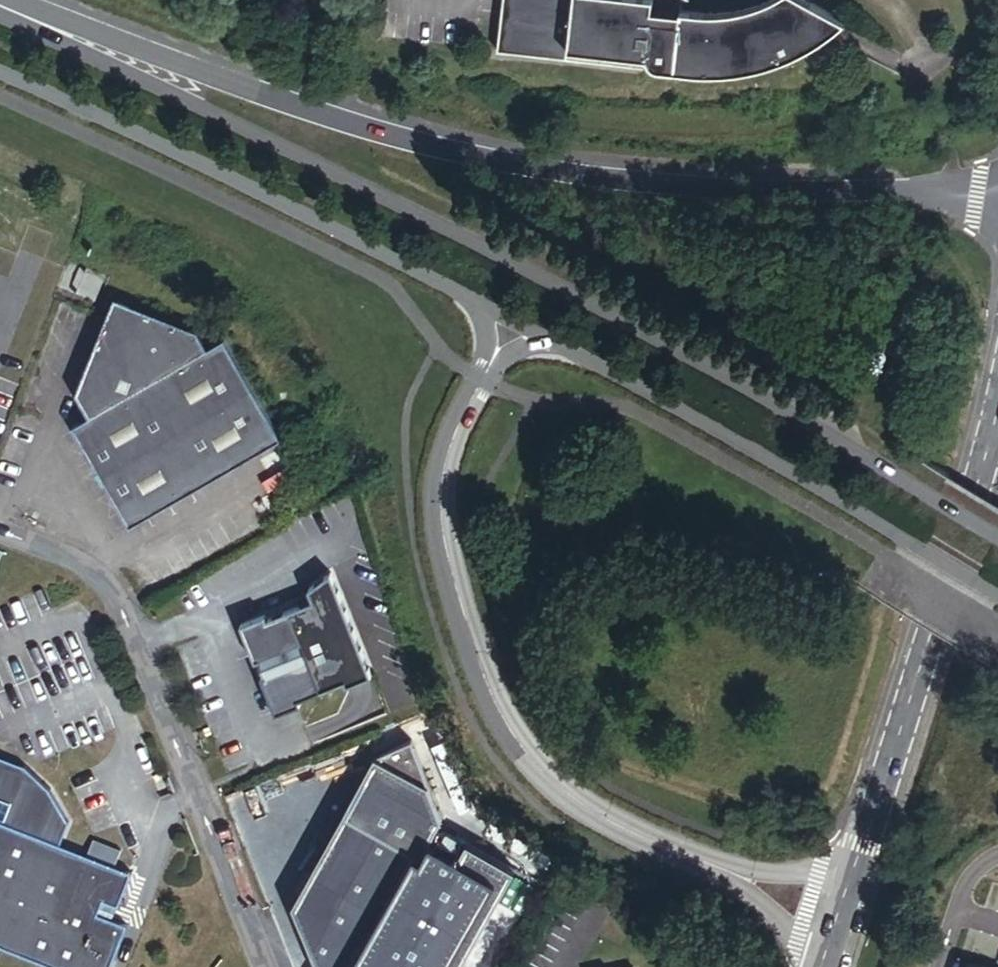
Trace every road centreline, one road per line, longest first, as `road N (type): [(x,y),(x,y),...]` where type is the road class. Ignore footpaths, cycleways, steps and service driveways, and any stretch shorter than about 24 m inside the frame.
road 1 (secondary): [(997,528),(511,258),(0,8)]
road 2 (unclassified): [(997,199),(734,187),(582,170),(433,139),(175,61),(15,0)]
road 3 (unclassified): [(515,316),(455,425),(440,485),(458,593),(504,719),(533,759),(613,821),(833,917)]
road 4 (secondary): [(0,68),(515,316)]
road 5 (secondary): [(515,316),(997,588)]
road 6 (unclassified): [(266,966),(123,601),(0,524)]
road 7 (residential): [(833,917),(863,848),(997,406)]

